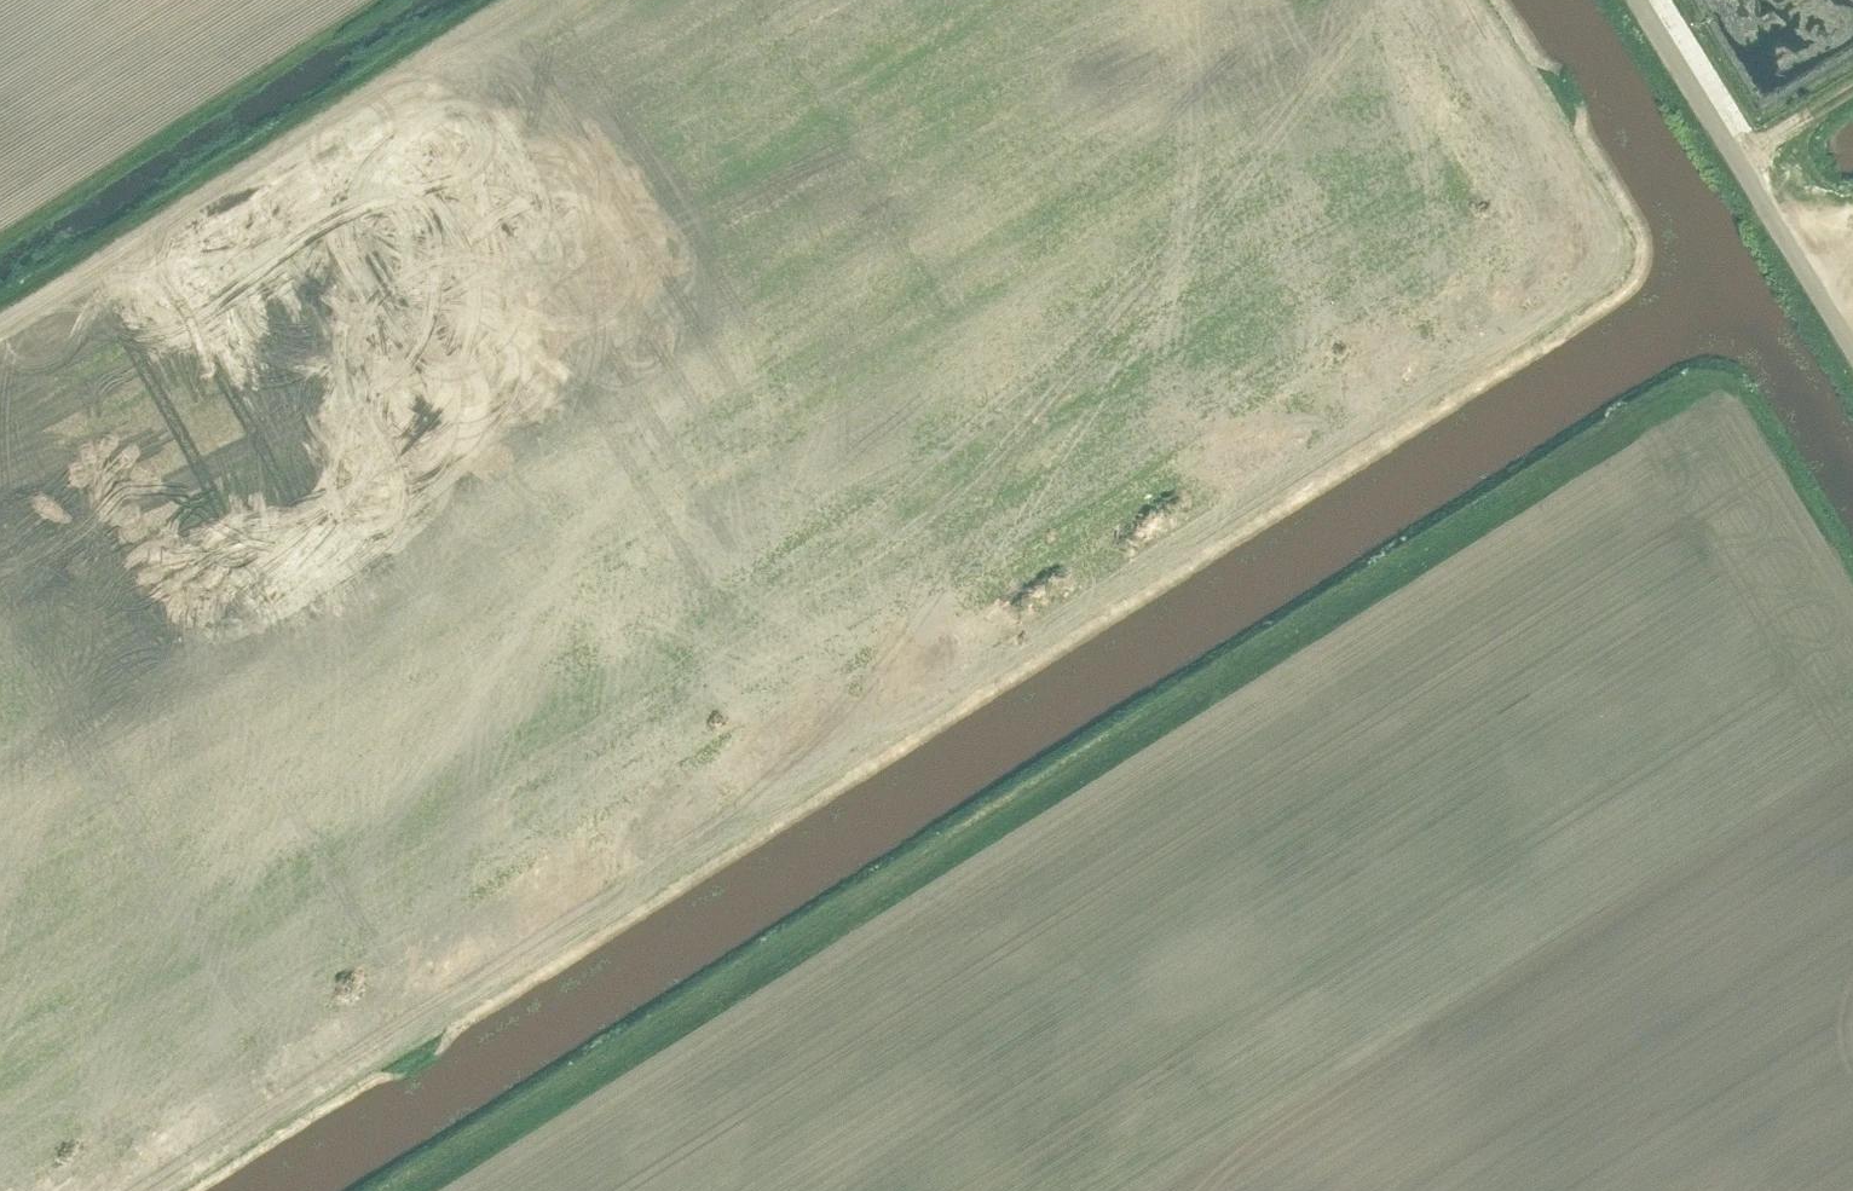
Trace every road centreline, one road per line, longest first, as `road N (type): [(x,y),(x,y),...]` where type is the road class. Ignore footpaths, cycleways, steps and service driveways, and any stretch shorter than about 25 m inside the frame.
road 1 (unclassified): [(1852,348),(1639,0)]

